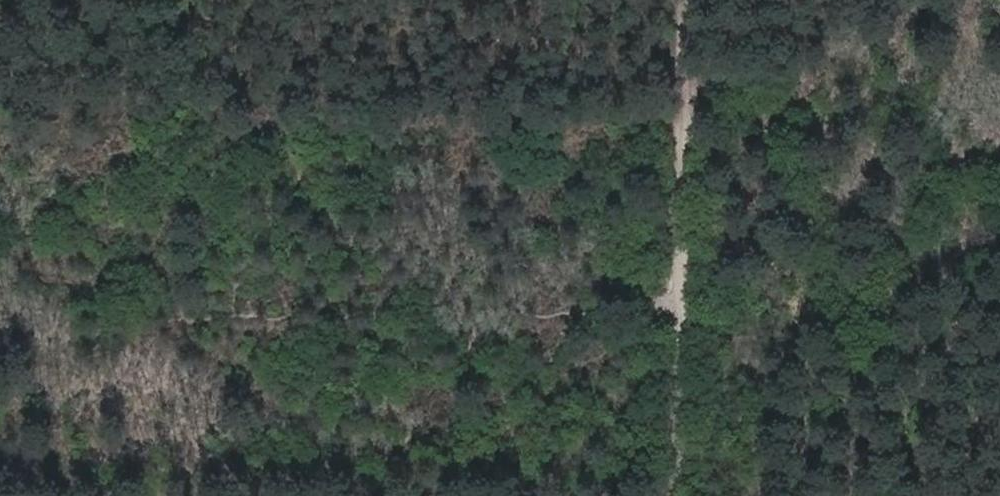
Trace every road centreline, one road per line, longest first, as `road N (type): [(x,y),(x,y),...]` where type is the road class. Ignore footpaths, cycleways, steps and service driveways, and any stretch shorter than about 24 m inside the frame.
road 1 (track): [(0,118),(686,104),(943,0)]
road 2 (track): [(679,495),(687,0)]

